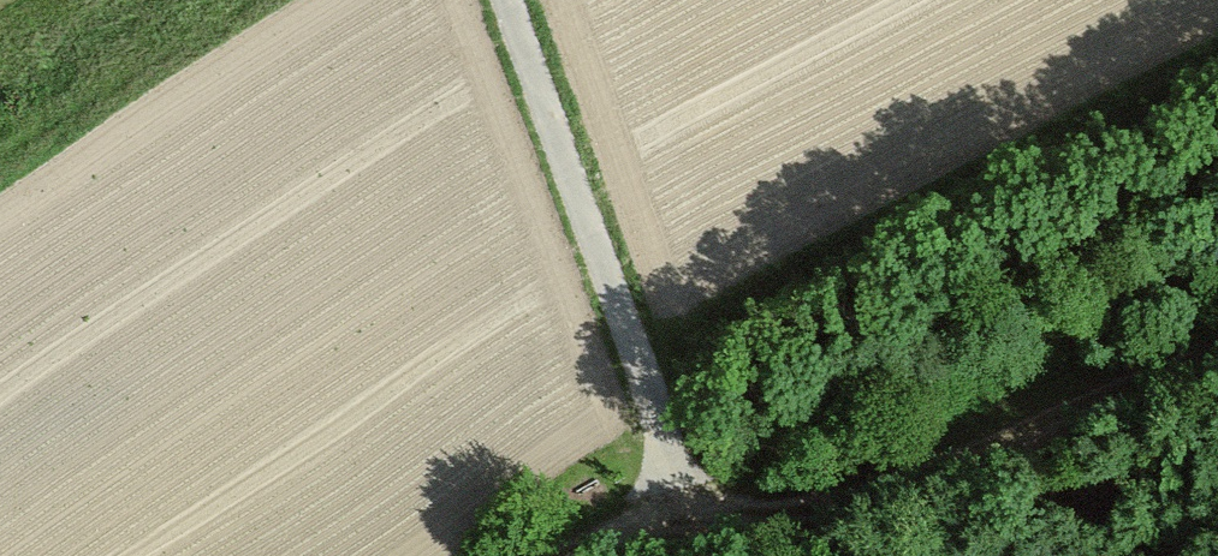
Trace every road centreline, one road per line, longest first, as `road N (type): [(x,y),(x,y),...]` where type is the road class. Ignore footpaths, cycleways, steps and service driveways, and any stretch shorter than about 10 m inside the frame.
road 1 (track): [(557,555),(601,532),(689,511),(823,513),(1217,354)]
road 2 (track): [(507,0),(689,511)]

